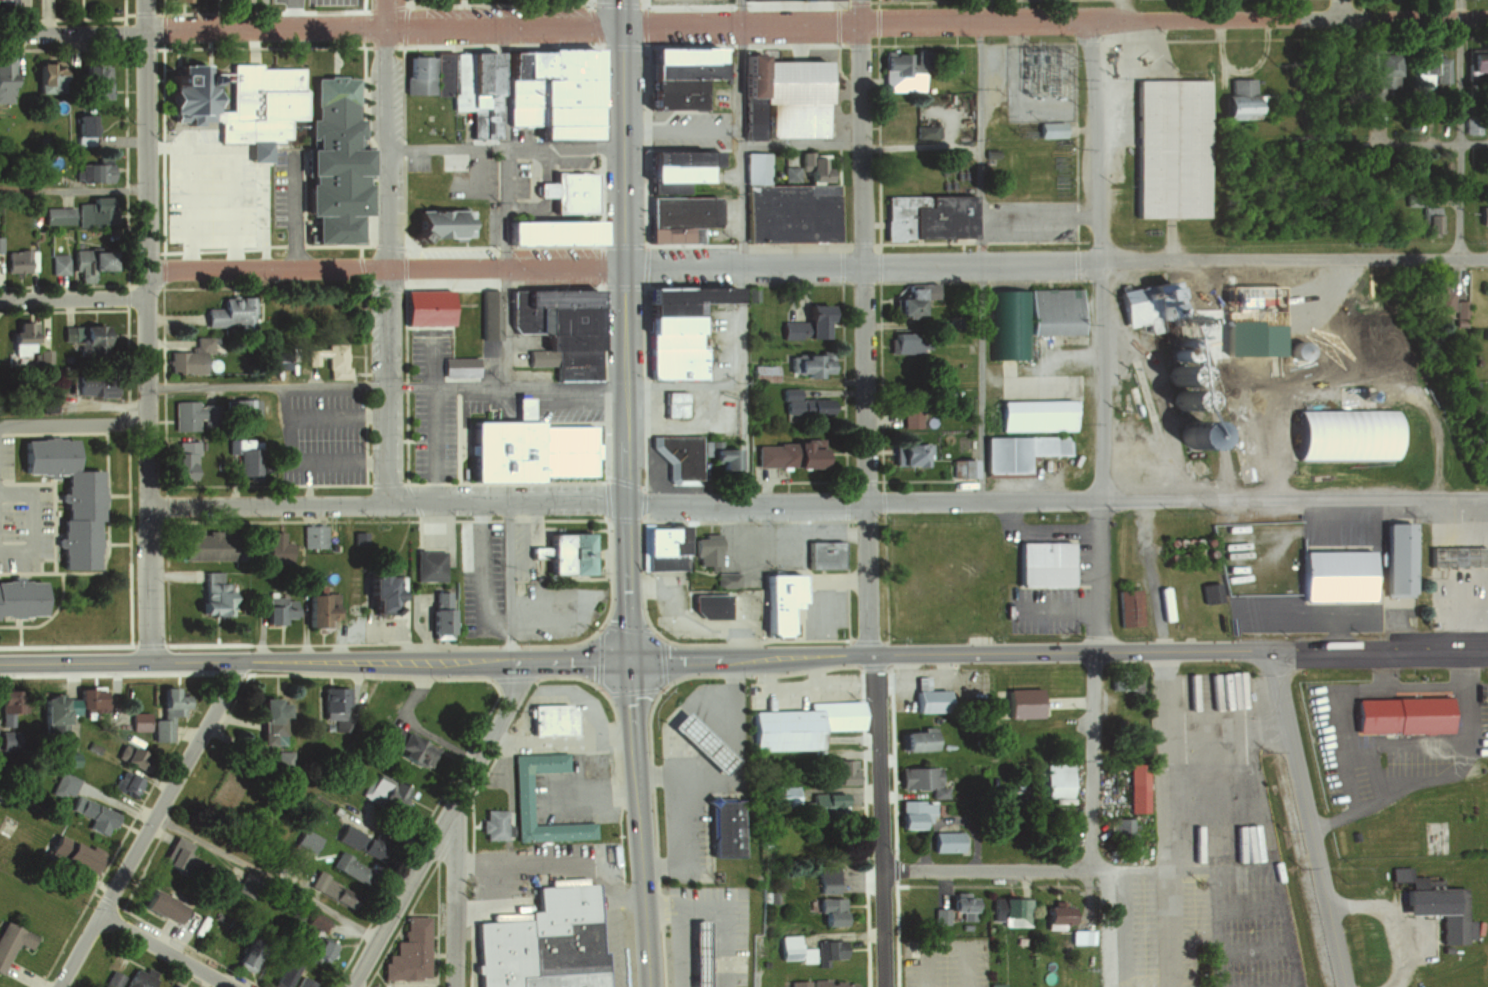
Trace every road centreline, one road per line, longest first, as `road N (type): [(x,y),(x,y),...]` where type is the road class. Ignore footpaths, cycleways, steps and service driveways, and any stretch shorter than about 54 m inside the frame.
road 1 (residential): [(621,25),(1487,19)]
road 2 (primary): [(629,660),(1381,648)]
road 3 (primary): [(629,660),(621,0)]
road 4 (residential): [(869,654),(861,24)]
road 5 (primary): [(0,664),(629,660)]
road 6 (residential): [(0,23),(621,25)]
road 7 (residential): [(386,506),(383,24)]
road 8 (residential): [(623,504),(1102,501)]
road 9 (residential): [(623,267),(1101,261)]
road 10 (residential): [(145,269),(623,267)]
road 11 (residential): [(147,506),(623,504)]
road 12 (residential): [(1101,261),(1487,259)]
road 13 (residential): [(1102,501),(1487,500)]
road 14 (residential): [(238,661),(59,986)]
road 15 (residential): [(352,986),(517,693),(524,662)]
road 16 (residential): [(146,662),(145,295)]
road 17 (residential): [(1163,650),(1167,986)]
road 18 (residential): [(884,986),(874,654)]
road 19 (primary): [(648,986),(629,660)]
road 20 (residential): [(145,269),(143,23)]
road 21 (residential): [(1101,261),(1091,21)]
road 22 (residential): [(1102,501),(1101,261)]
road 23 (residential): [(1092,865),(1095,651)]
road 24 (residential): [(882,871),(1092,865)]
road 25 (residential): [(455,986),(460,858),(446,825)]
road 26 (residential): [(233,986),(99,913)]
road 27 (residential): [(0,300),(145,295)]

